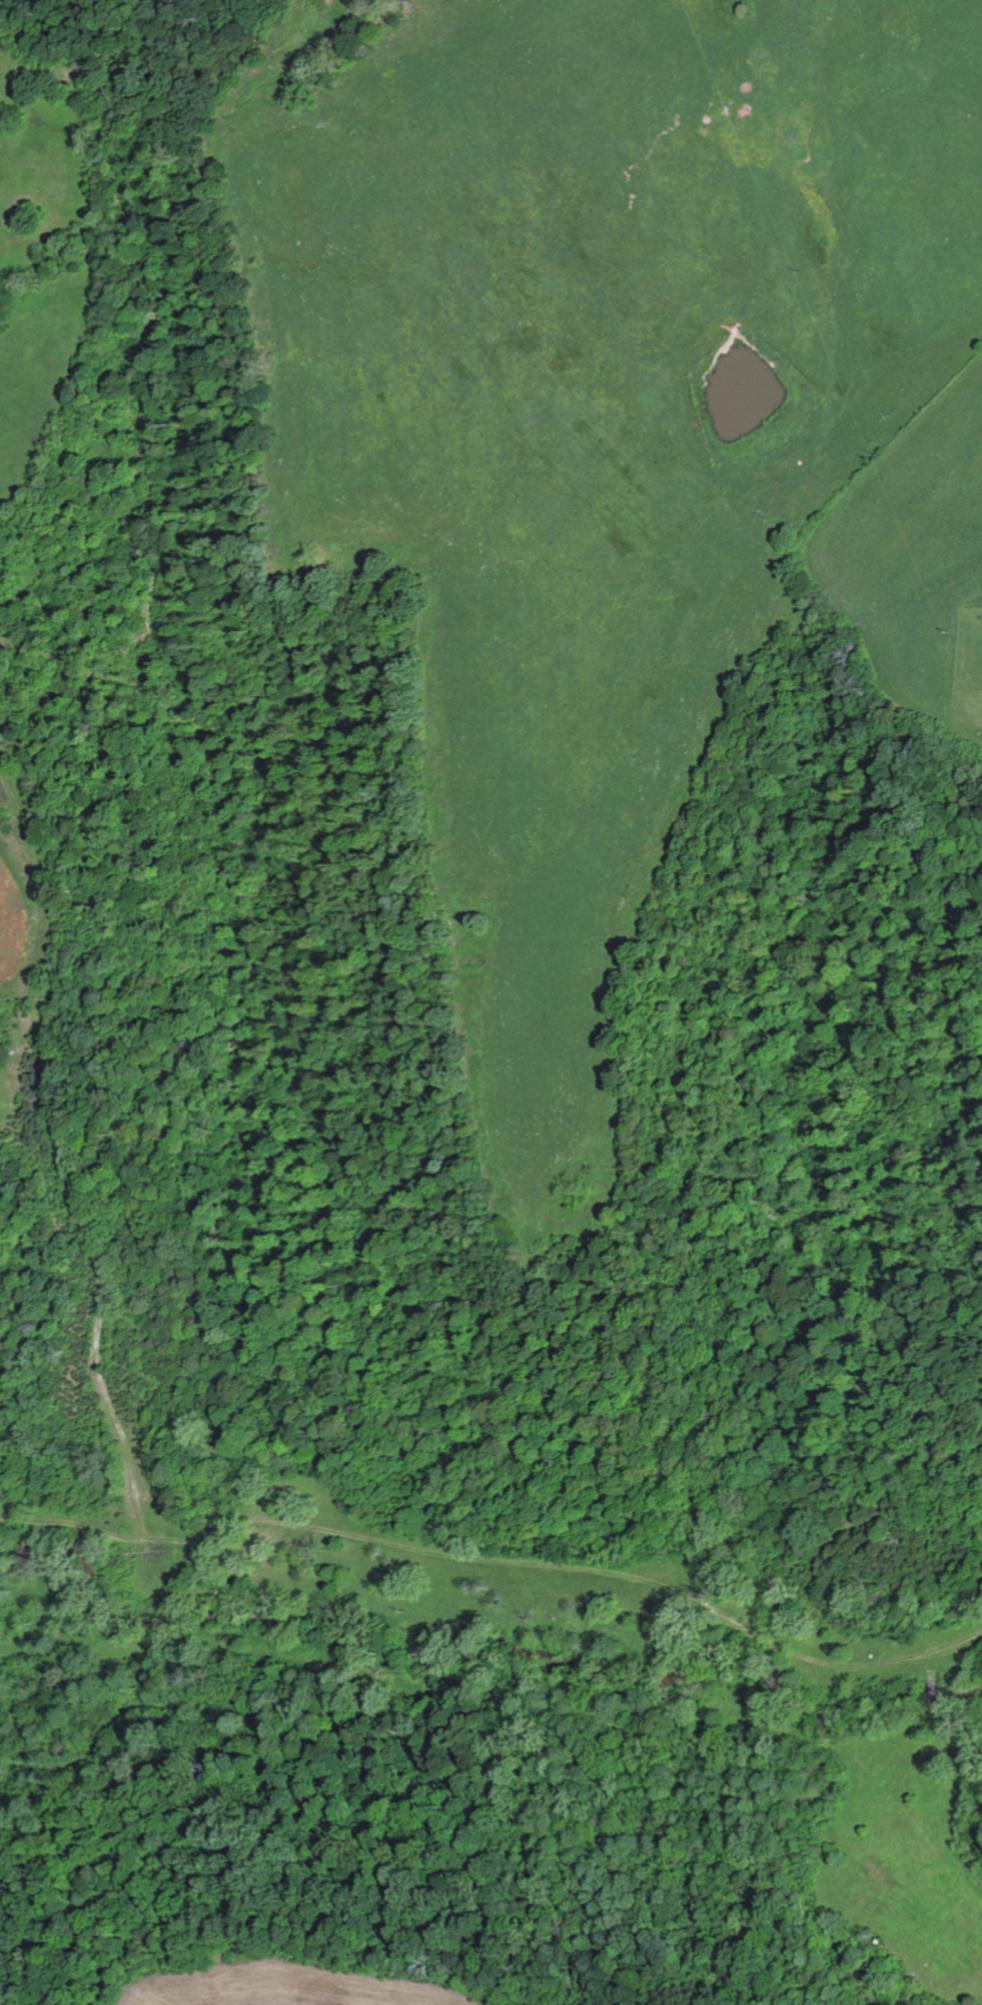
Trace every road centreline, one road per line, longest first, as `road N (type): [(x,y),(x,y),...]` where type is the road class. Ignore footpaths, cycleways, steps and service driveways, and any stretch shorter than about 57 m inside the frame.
road 1 (residential): [(981,342),(794,550),(807,617),(888,773)]

